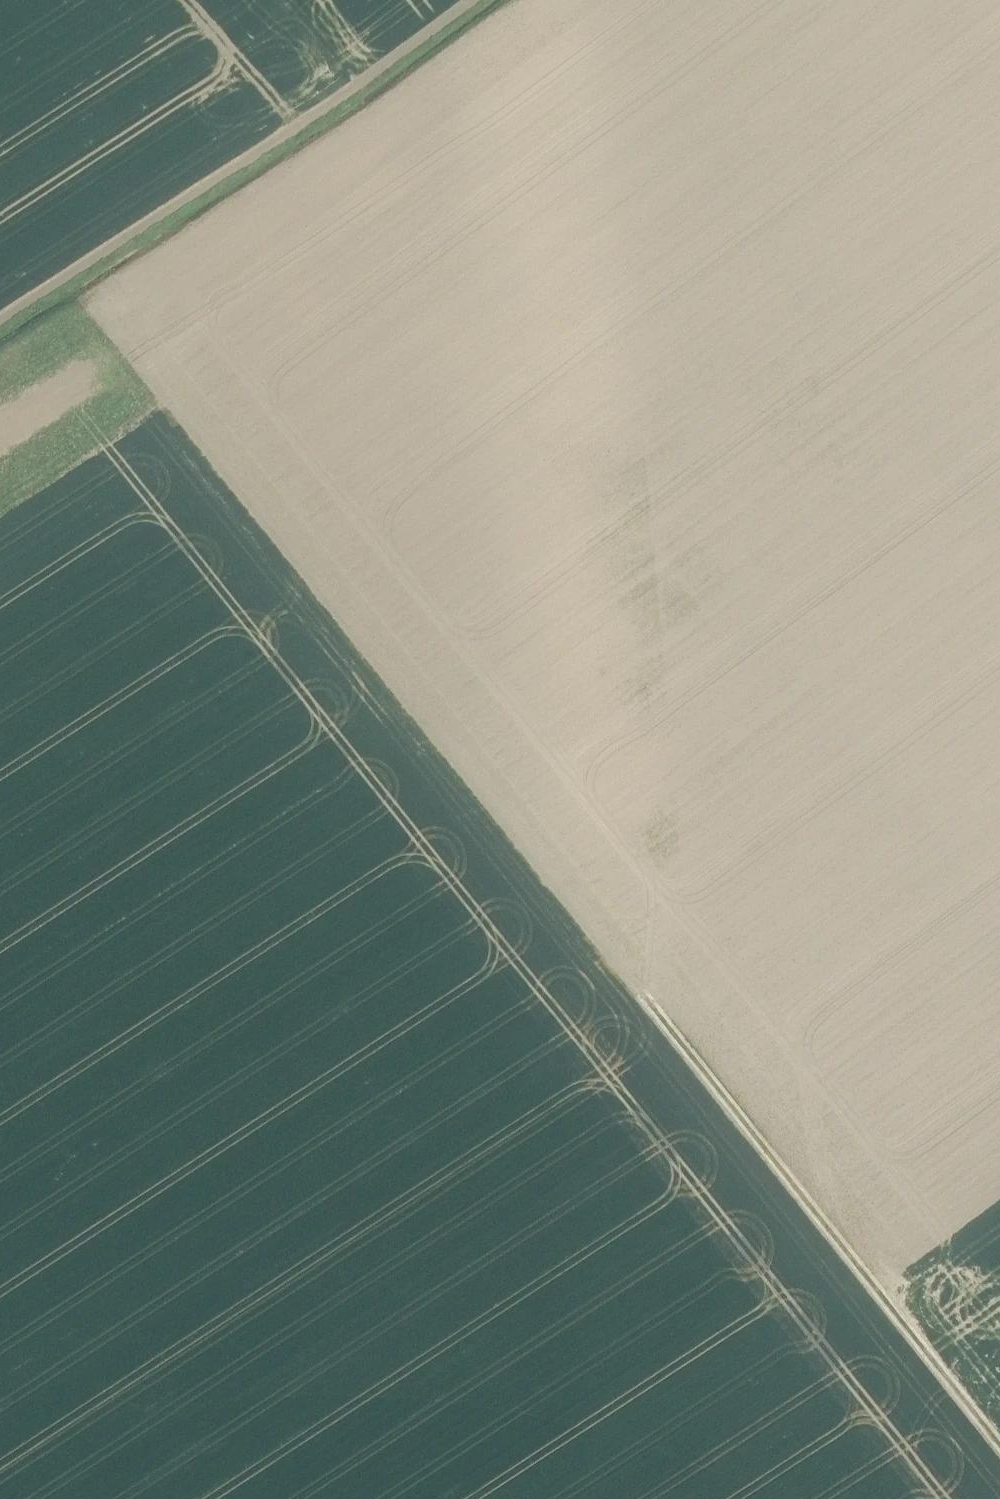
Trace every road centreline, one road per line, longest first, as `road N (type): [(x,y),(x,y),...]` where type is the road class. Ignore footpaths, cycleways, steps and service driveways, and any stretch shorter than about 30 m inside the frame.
road 1 (track): [(999,1445),(648,1001)]

